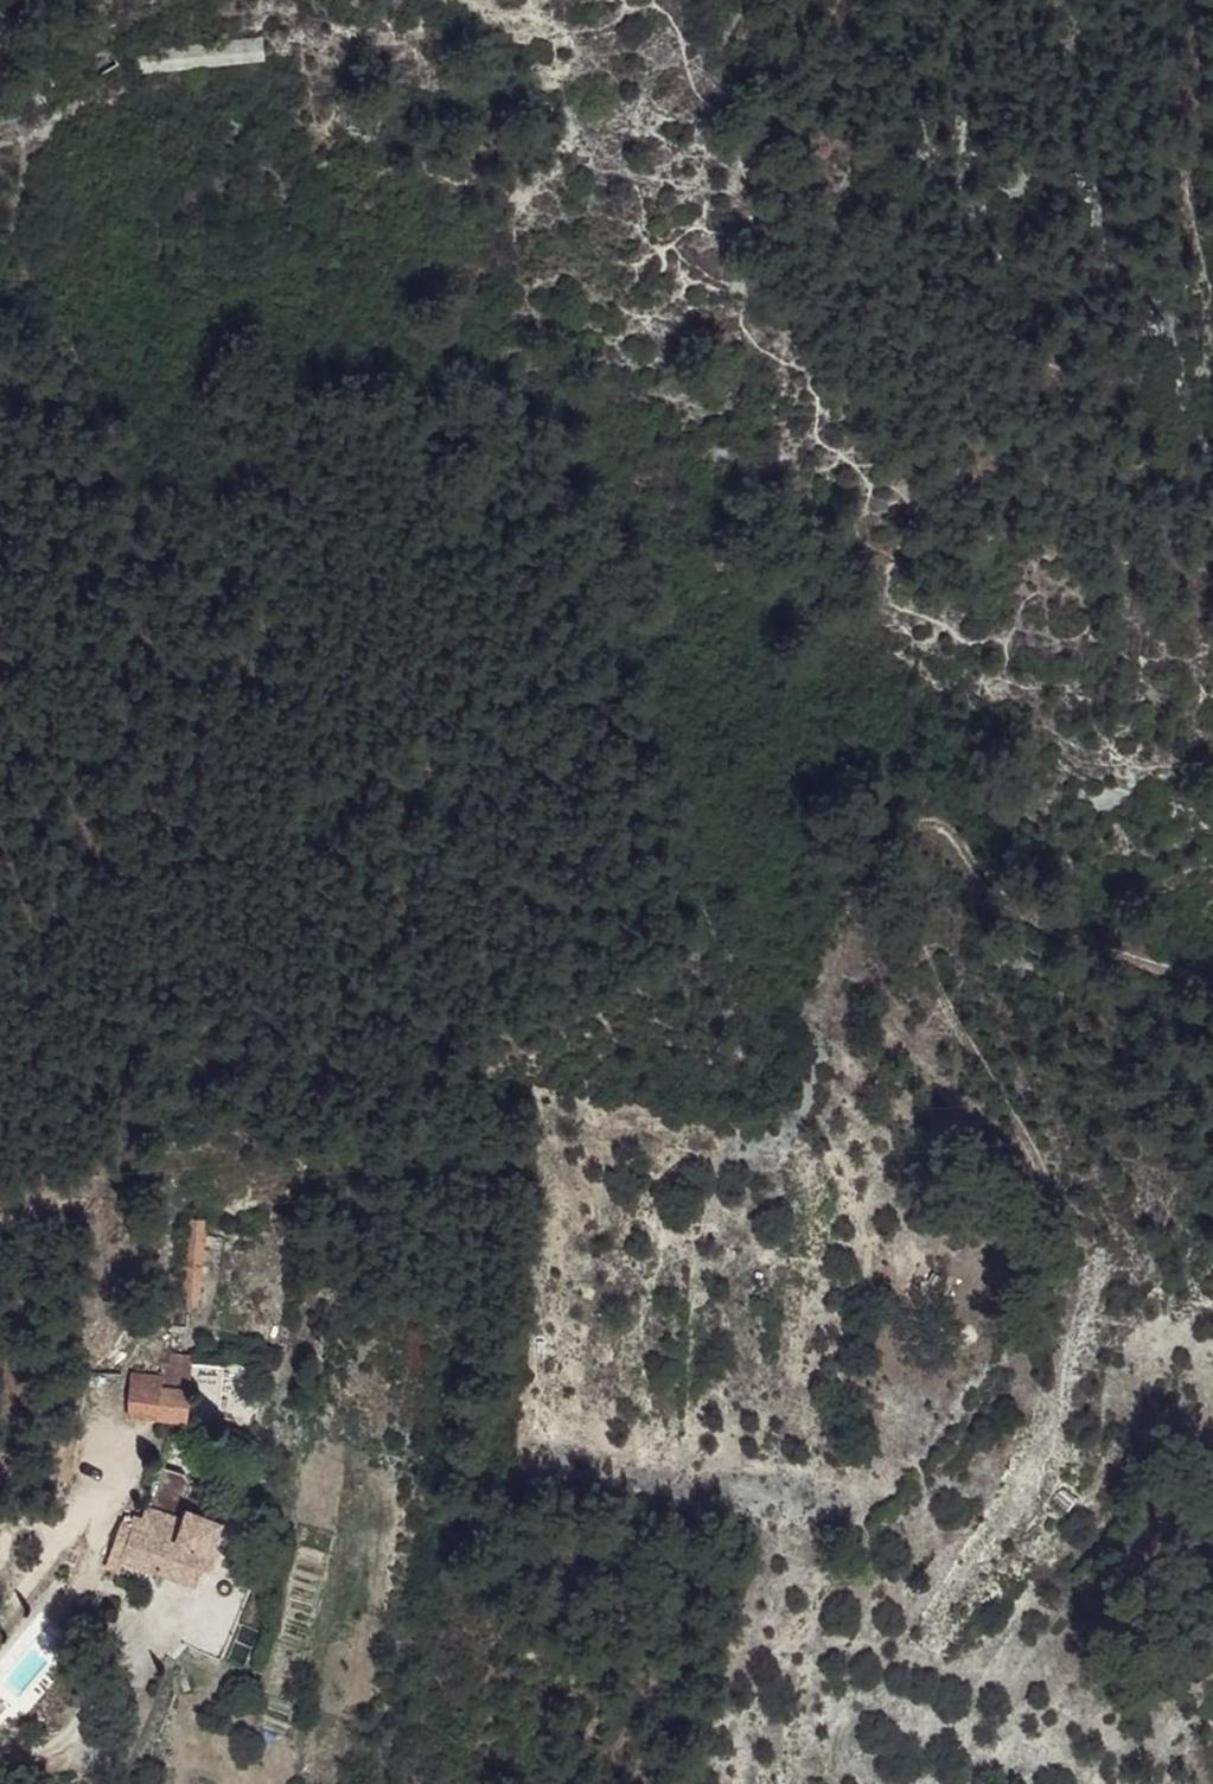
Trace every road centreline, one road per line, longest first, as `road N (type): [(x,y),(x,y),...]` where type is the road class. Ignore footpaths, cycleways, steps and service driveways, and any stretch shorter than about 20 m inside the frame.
road 1 (residential): [(0,1205),(22,1193),(120,1179),(111,1431),(82,1527),(0,1635)]

